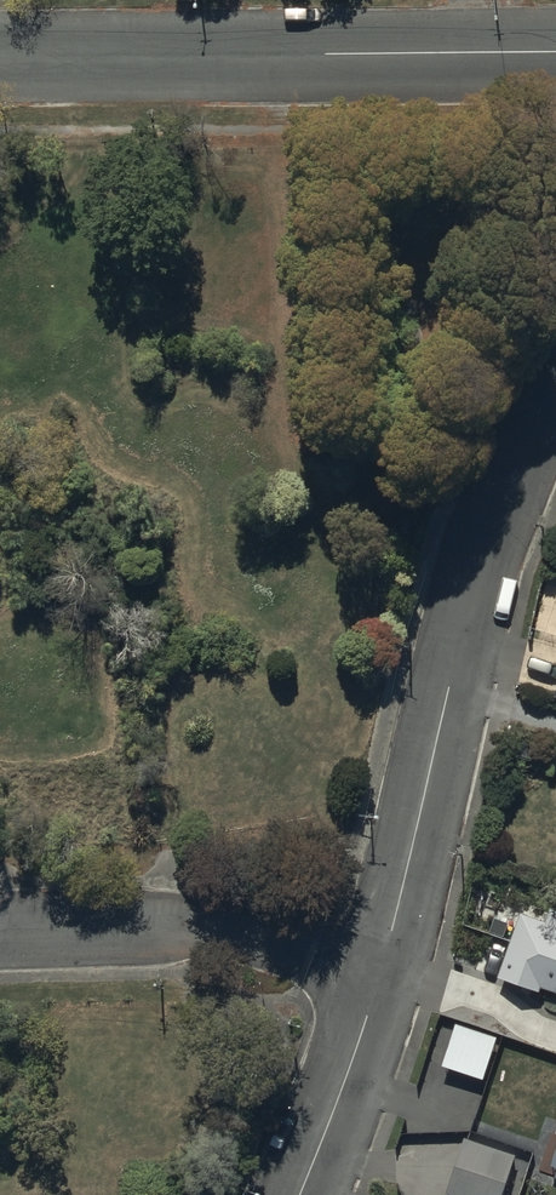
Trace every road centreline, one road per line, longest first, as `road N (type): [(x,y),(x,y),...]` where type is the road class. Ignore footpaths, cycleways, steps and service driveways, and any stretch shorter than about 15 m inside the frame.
road 1 (residential): [(555,399),(514,474),(449,684),(380,963)]
road 2 (residential): [(555,52),(0,57)]
road 3 (residential): [(0,932),(224,928),(380,963)]
road 4 (residential): [(380,963),(331,1135),(303,1194)]

